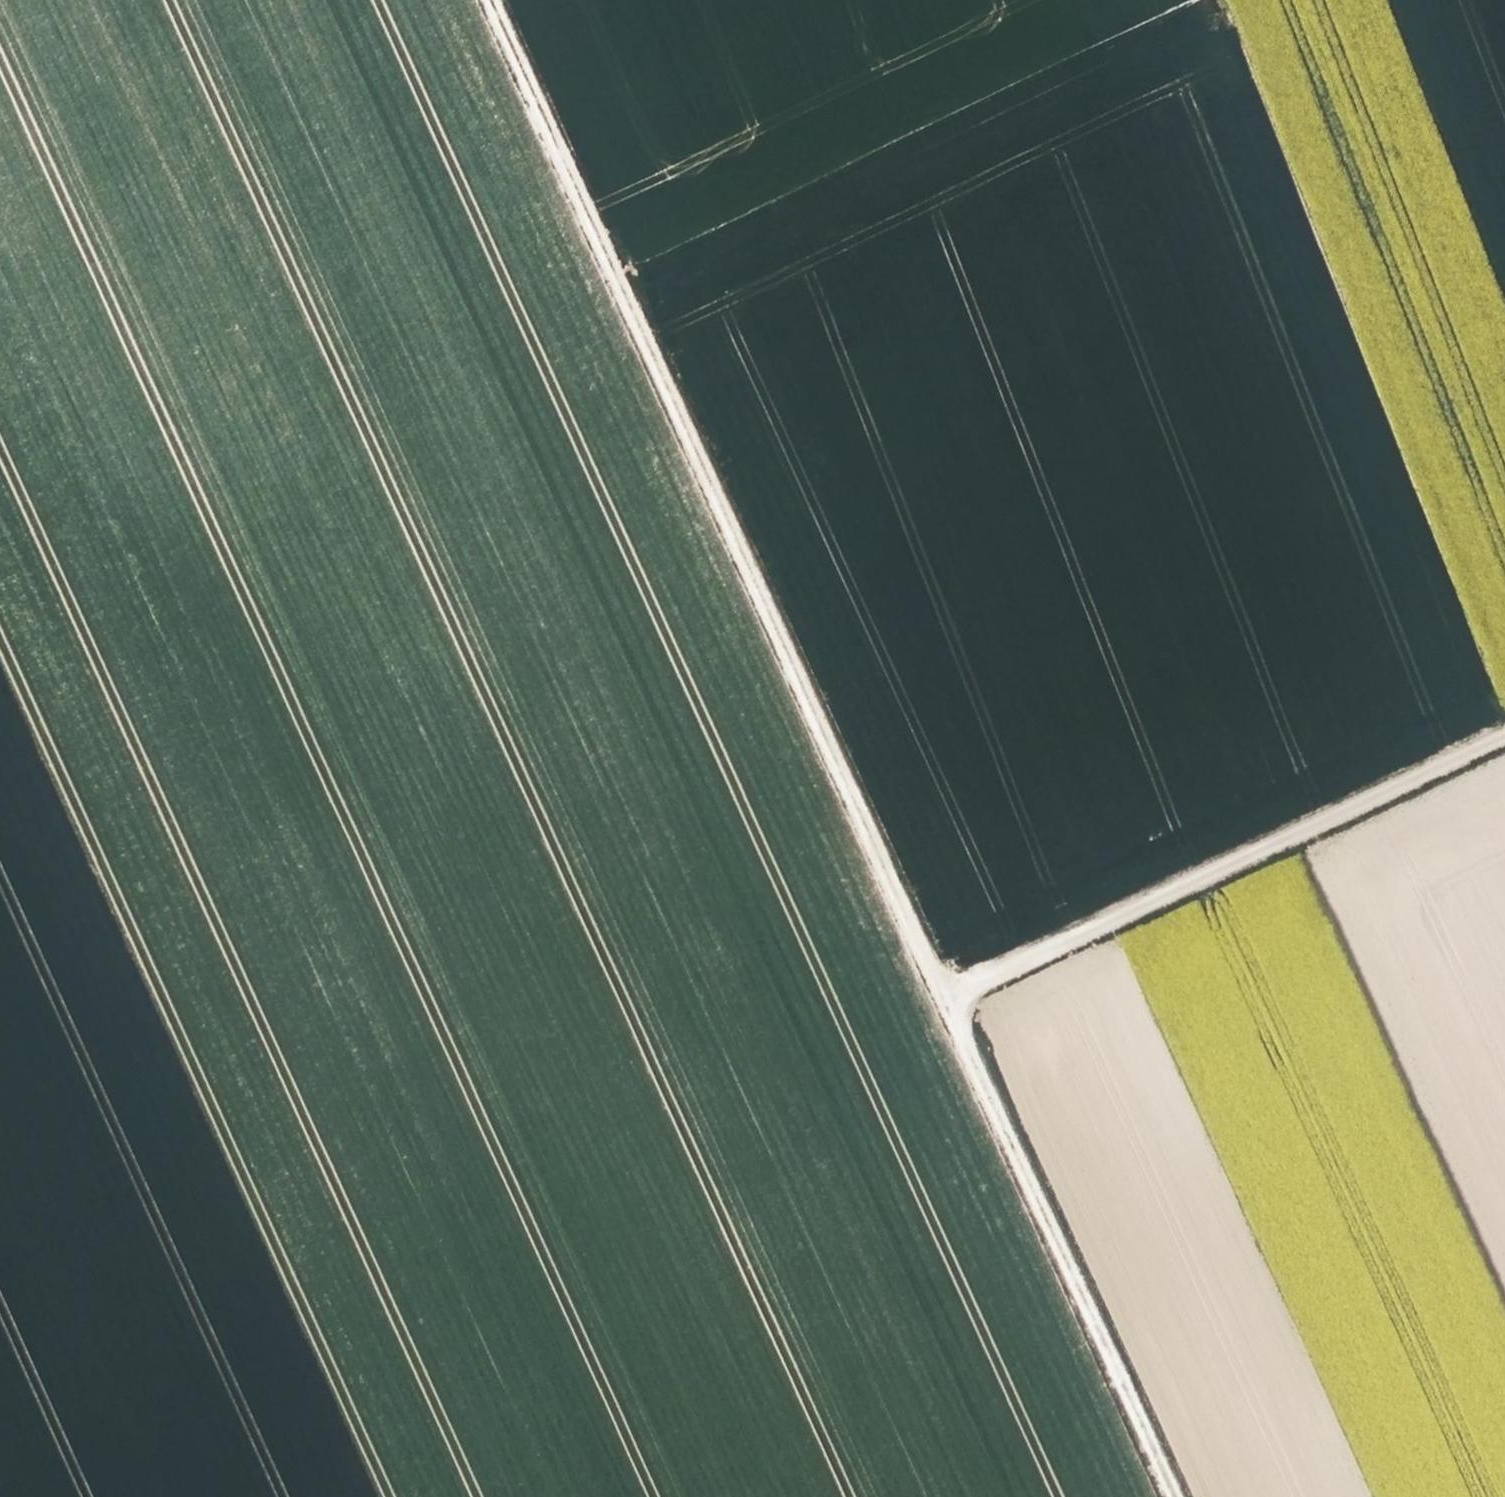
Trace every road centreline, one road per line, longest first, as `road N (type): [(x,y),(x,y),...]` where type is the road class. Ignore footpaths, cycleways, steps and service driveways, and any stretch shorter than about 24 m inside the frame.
road 1 (track): [(488,0),(1175,1496)]
road 2 (track): [(952,1007),(1504,735)]

